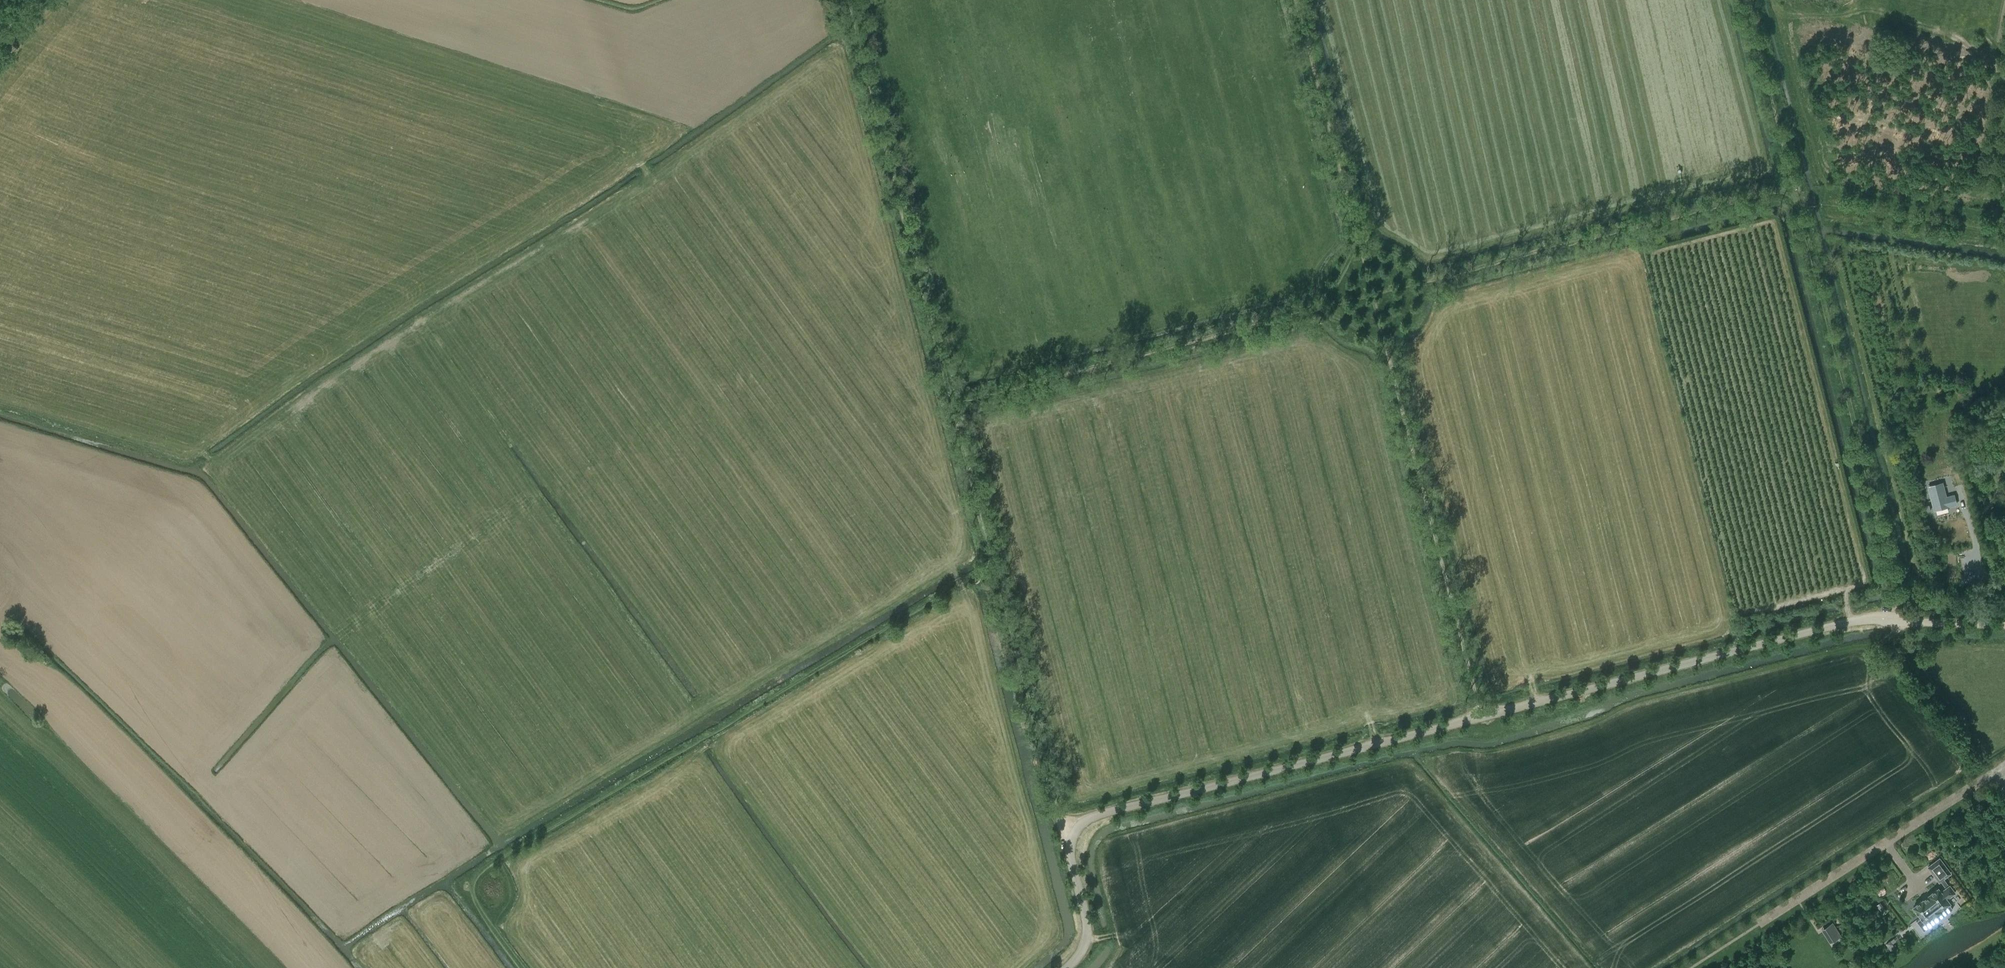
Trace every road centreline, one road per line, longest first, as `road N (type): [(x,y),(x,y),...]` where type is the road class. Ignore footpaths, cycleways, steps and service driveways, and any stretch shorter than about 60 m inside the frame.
road 1 (unclassified): [(1068,967),(1087,936),(1070,853),(1074,832),(1103,814),(1837,624),(1897,617),(2004,623)]
road 2 (track): [(2004,95),(1980,228)]

